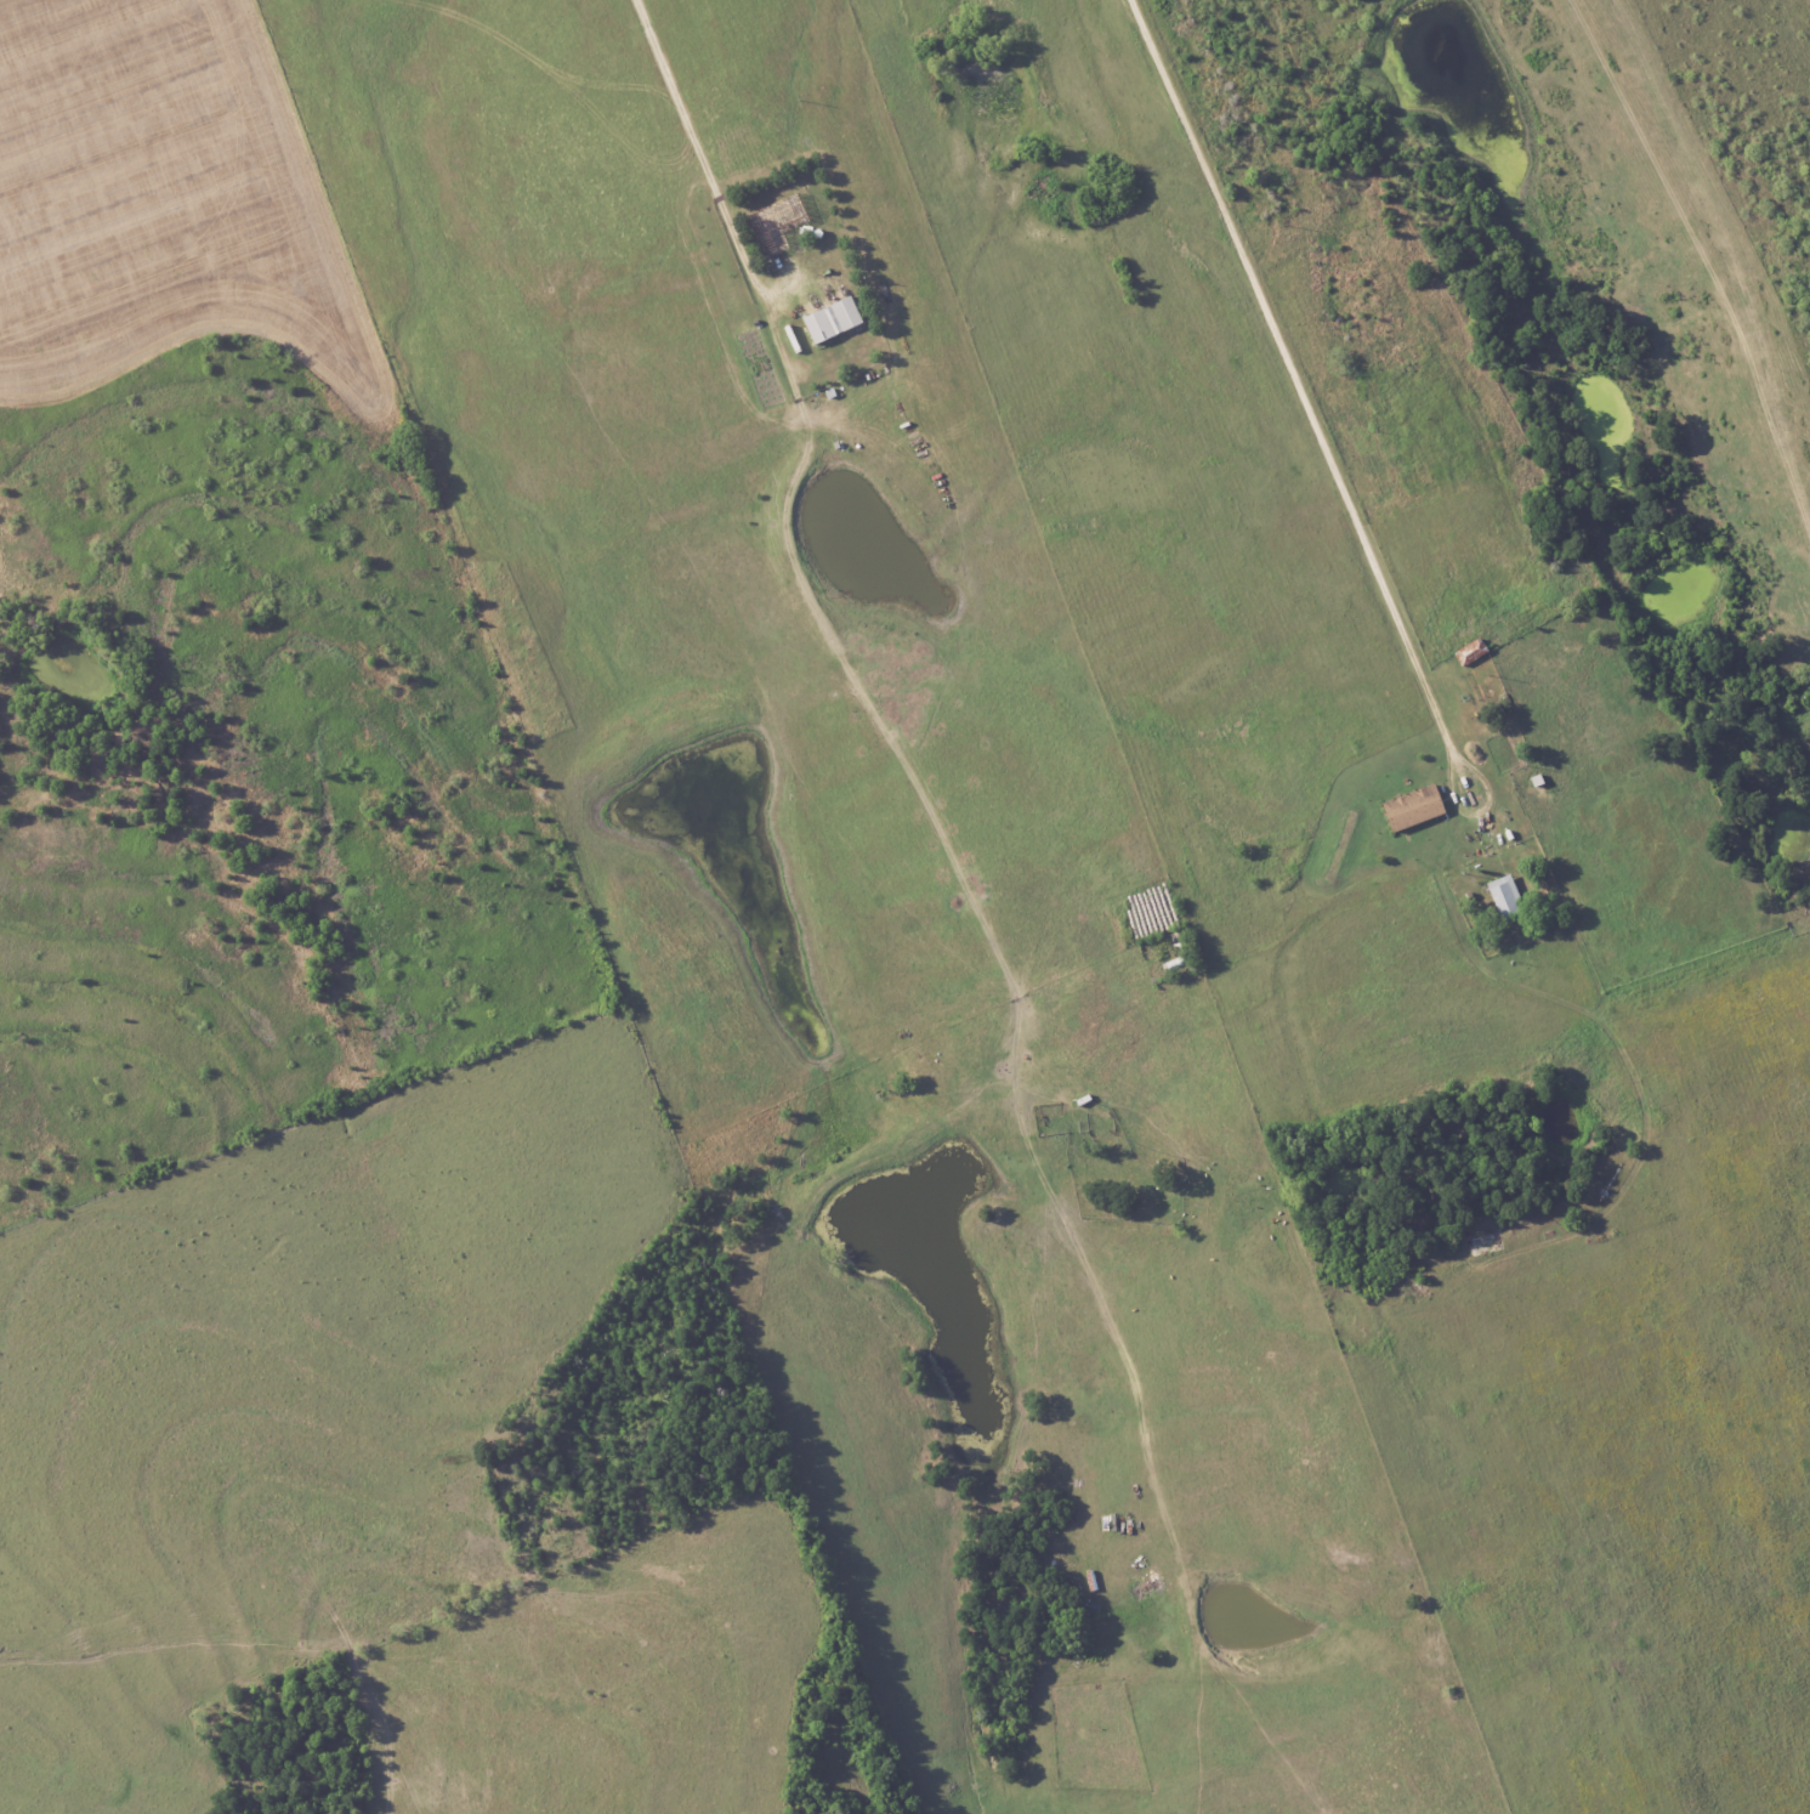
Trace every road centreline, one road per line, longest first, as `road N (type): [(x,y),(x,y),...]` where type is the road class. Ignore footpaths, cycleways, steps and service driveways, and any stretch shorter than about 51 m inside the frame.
road 1 (residential): [(1133,0),(1486,812)]

